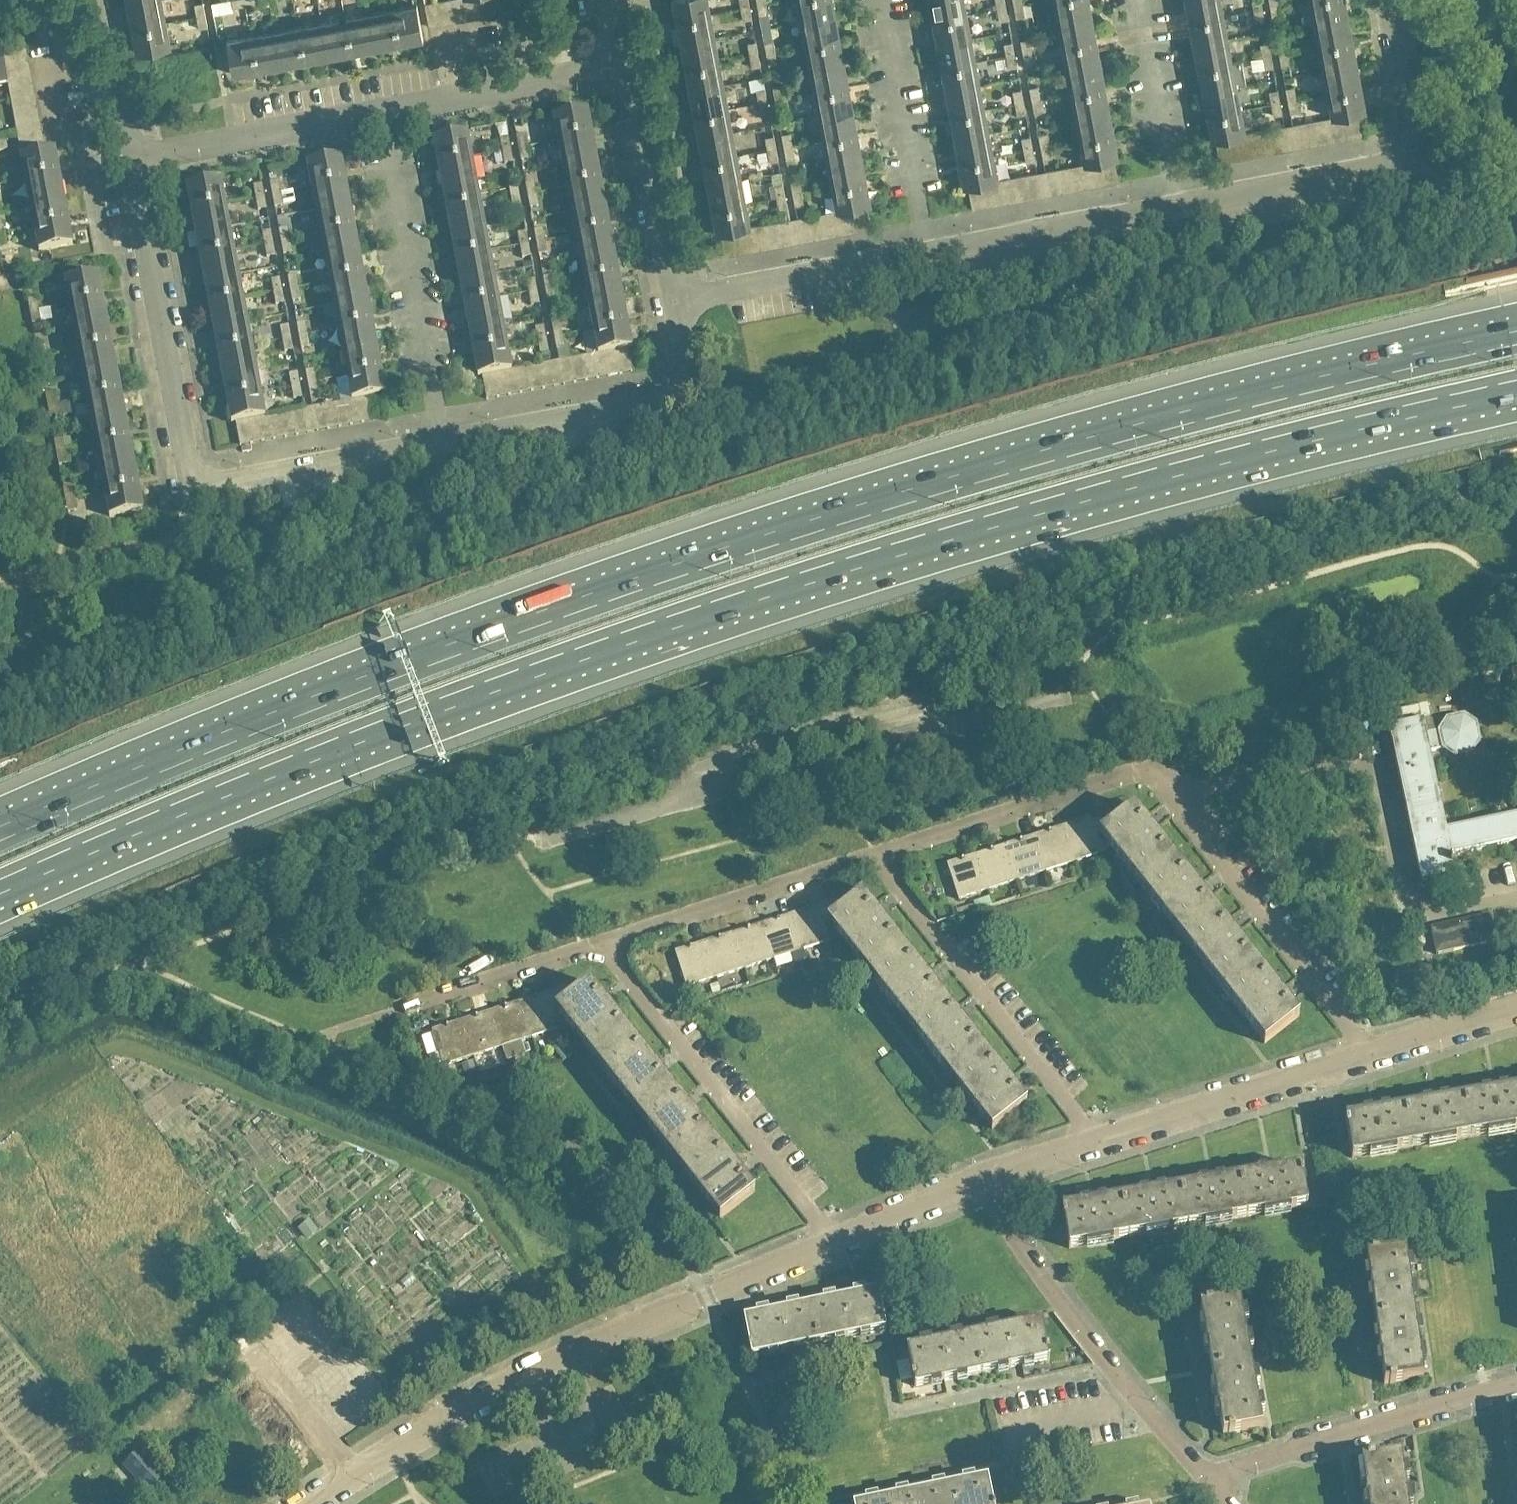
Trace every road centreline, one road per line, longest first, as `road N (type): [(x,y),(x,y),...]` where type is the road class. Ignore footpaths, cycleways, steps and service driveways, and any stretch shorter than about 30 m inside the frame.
road 1 (motorway): [(0,893),(327,755),(791,589),(1216,464),(1516,393)]
road 2 (motorway): [(1516,330),(1176,411),(708,554),(499,623),(0,827)]
road 3 (residential): [(873,855),(1134,770),(1150,772),(1354,1032),(1362,1058)]
road 4 (residential): [(311,1503),(517,1381),(829,1243)]
road 5 (residential): [(1175,205),(1415,160),(1385,0)]
road 6 (residential): [(829,1243),(819,1219),(601,943)]
road 7 (residential): [(1205,1476),(1111,1367),(977,1181)]
road 8 (residential): [(1087,1145),(1078,1116),(873,855)]
road 9 (residential): [(442,440),(693,394),(675,301)]
road 10 (residential): [(192,489),(130,159)]
road 11 (residential): [(442,440),(381,113)]
road 12 (residential): [(1205,1476),(1516,1385)]
road 13 (residential): [(1087,1145),(1362,1058)]
road 14 (residential): [(601,943),(873,855)]
road 15 (residential): [(926,254),(879,0)]
road 16 (residential): [(675,301),(926,254)]
road 17 (residential): [(130,159),(381,113)]
road 18 (residential): [(192,489),(442,440)]
road 19 (residential): [(926,254),(1175,205)]
road 20 (residential): [(381,113),(630,64)]
road 21 (residential): [(675,301),(630,64)]
road 22 (residential): [(397,1010),(601,943)]
road 23 (residential): [(1175,205),(1136,0)]
road 24 (residential): [(130,159),(106,82),(34,0)]
road 25 (residential): [(1362,1058),(1516,1008)]
road 26 (residential): [(829,1243),(977,1181)]
road 27 (tertiary): [(1482,0),(1516,146)]

